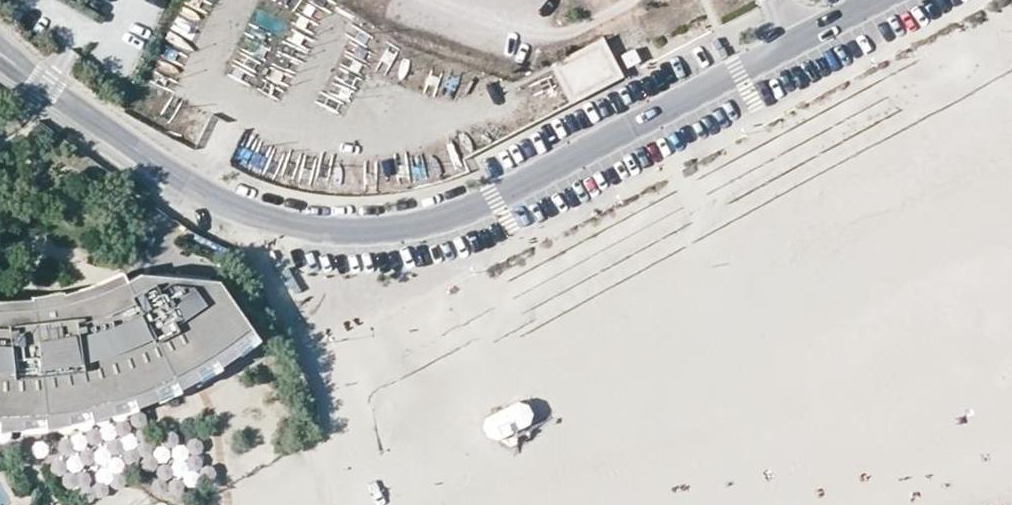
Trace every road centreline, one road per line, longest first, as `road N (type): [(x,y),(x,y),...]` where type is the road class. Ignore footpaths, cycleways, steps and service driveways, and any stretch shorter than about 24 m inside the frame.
road 1 (residential): [(878,0),(493,200),(377,231),(327,231),(249,213),(185,182),(7,56)]
road 2 (track): [(249,213),(245,231),(365,468)]

